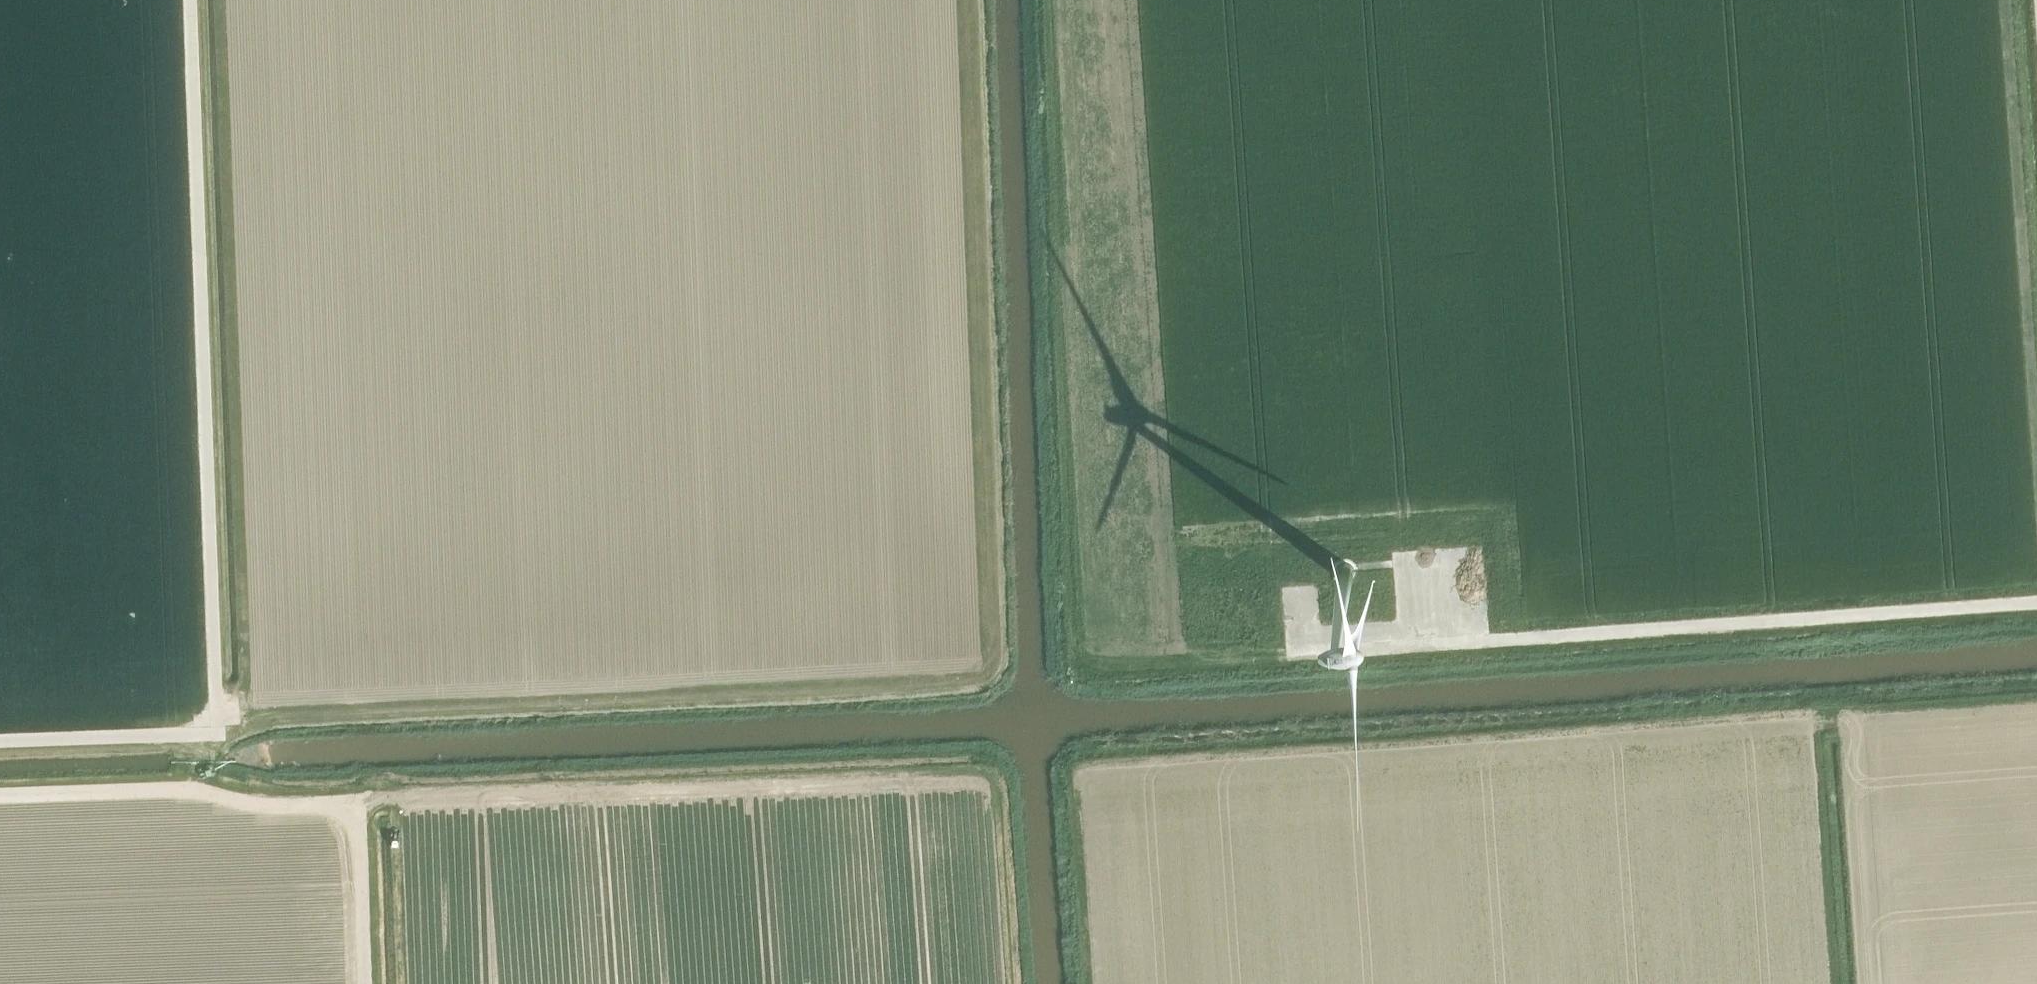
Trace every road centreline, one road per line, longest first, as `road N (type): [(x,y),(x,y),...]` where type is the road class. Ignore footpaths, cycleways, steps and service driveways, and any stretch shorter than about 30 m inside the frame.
road 1 (track): [(192,0),(213,734)]

